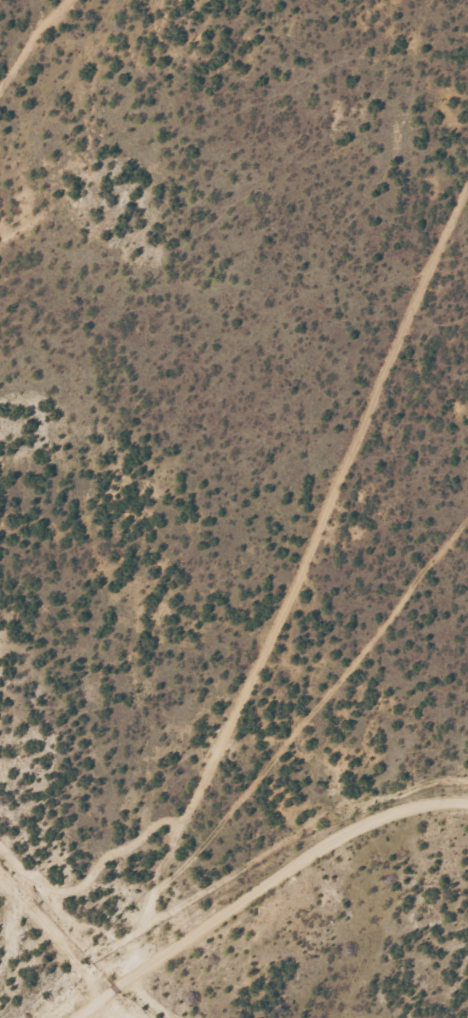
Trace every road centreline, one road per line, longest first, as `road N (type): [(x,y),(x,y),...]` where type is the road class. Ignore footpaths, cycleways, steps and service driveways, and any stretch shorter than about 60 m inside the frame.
road 1 (track): [(467,801),(384,817),(328,844),(79,1017)]

